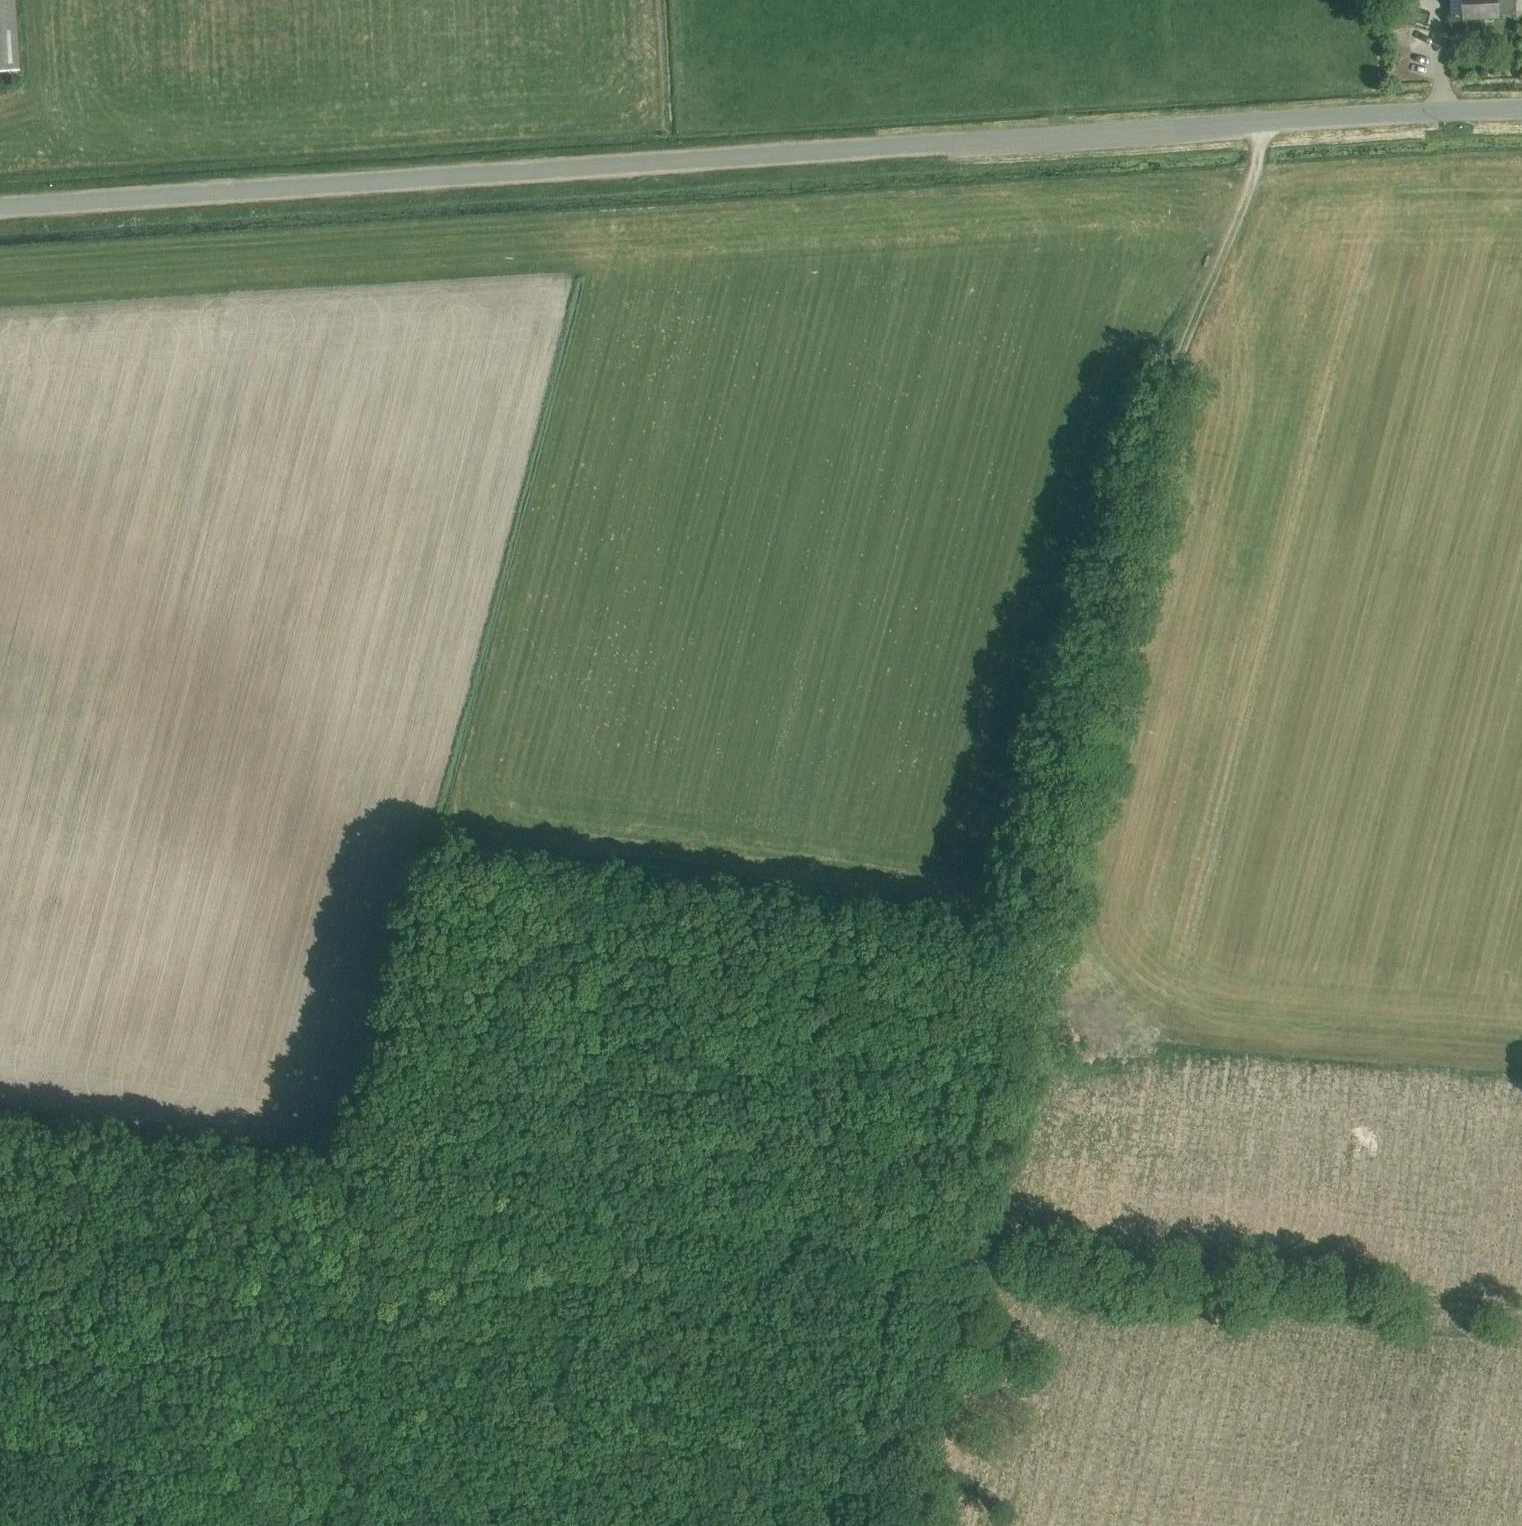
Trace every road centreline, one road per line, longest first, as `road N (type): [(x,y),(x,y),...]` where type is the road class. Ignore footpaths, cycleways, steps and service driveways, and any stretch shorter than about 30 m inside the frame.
road 1 (unclassified): [(0,206),(1521,108)]
road 2 (track): [(1521,1311),(986,1258)]

